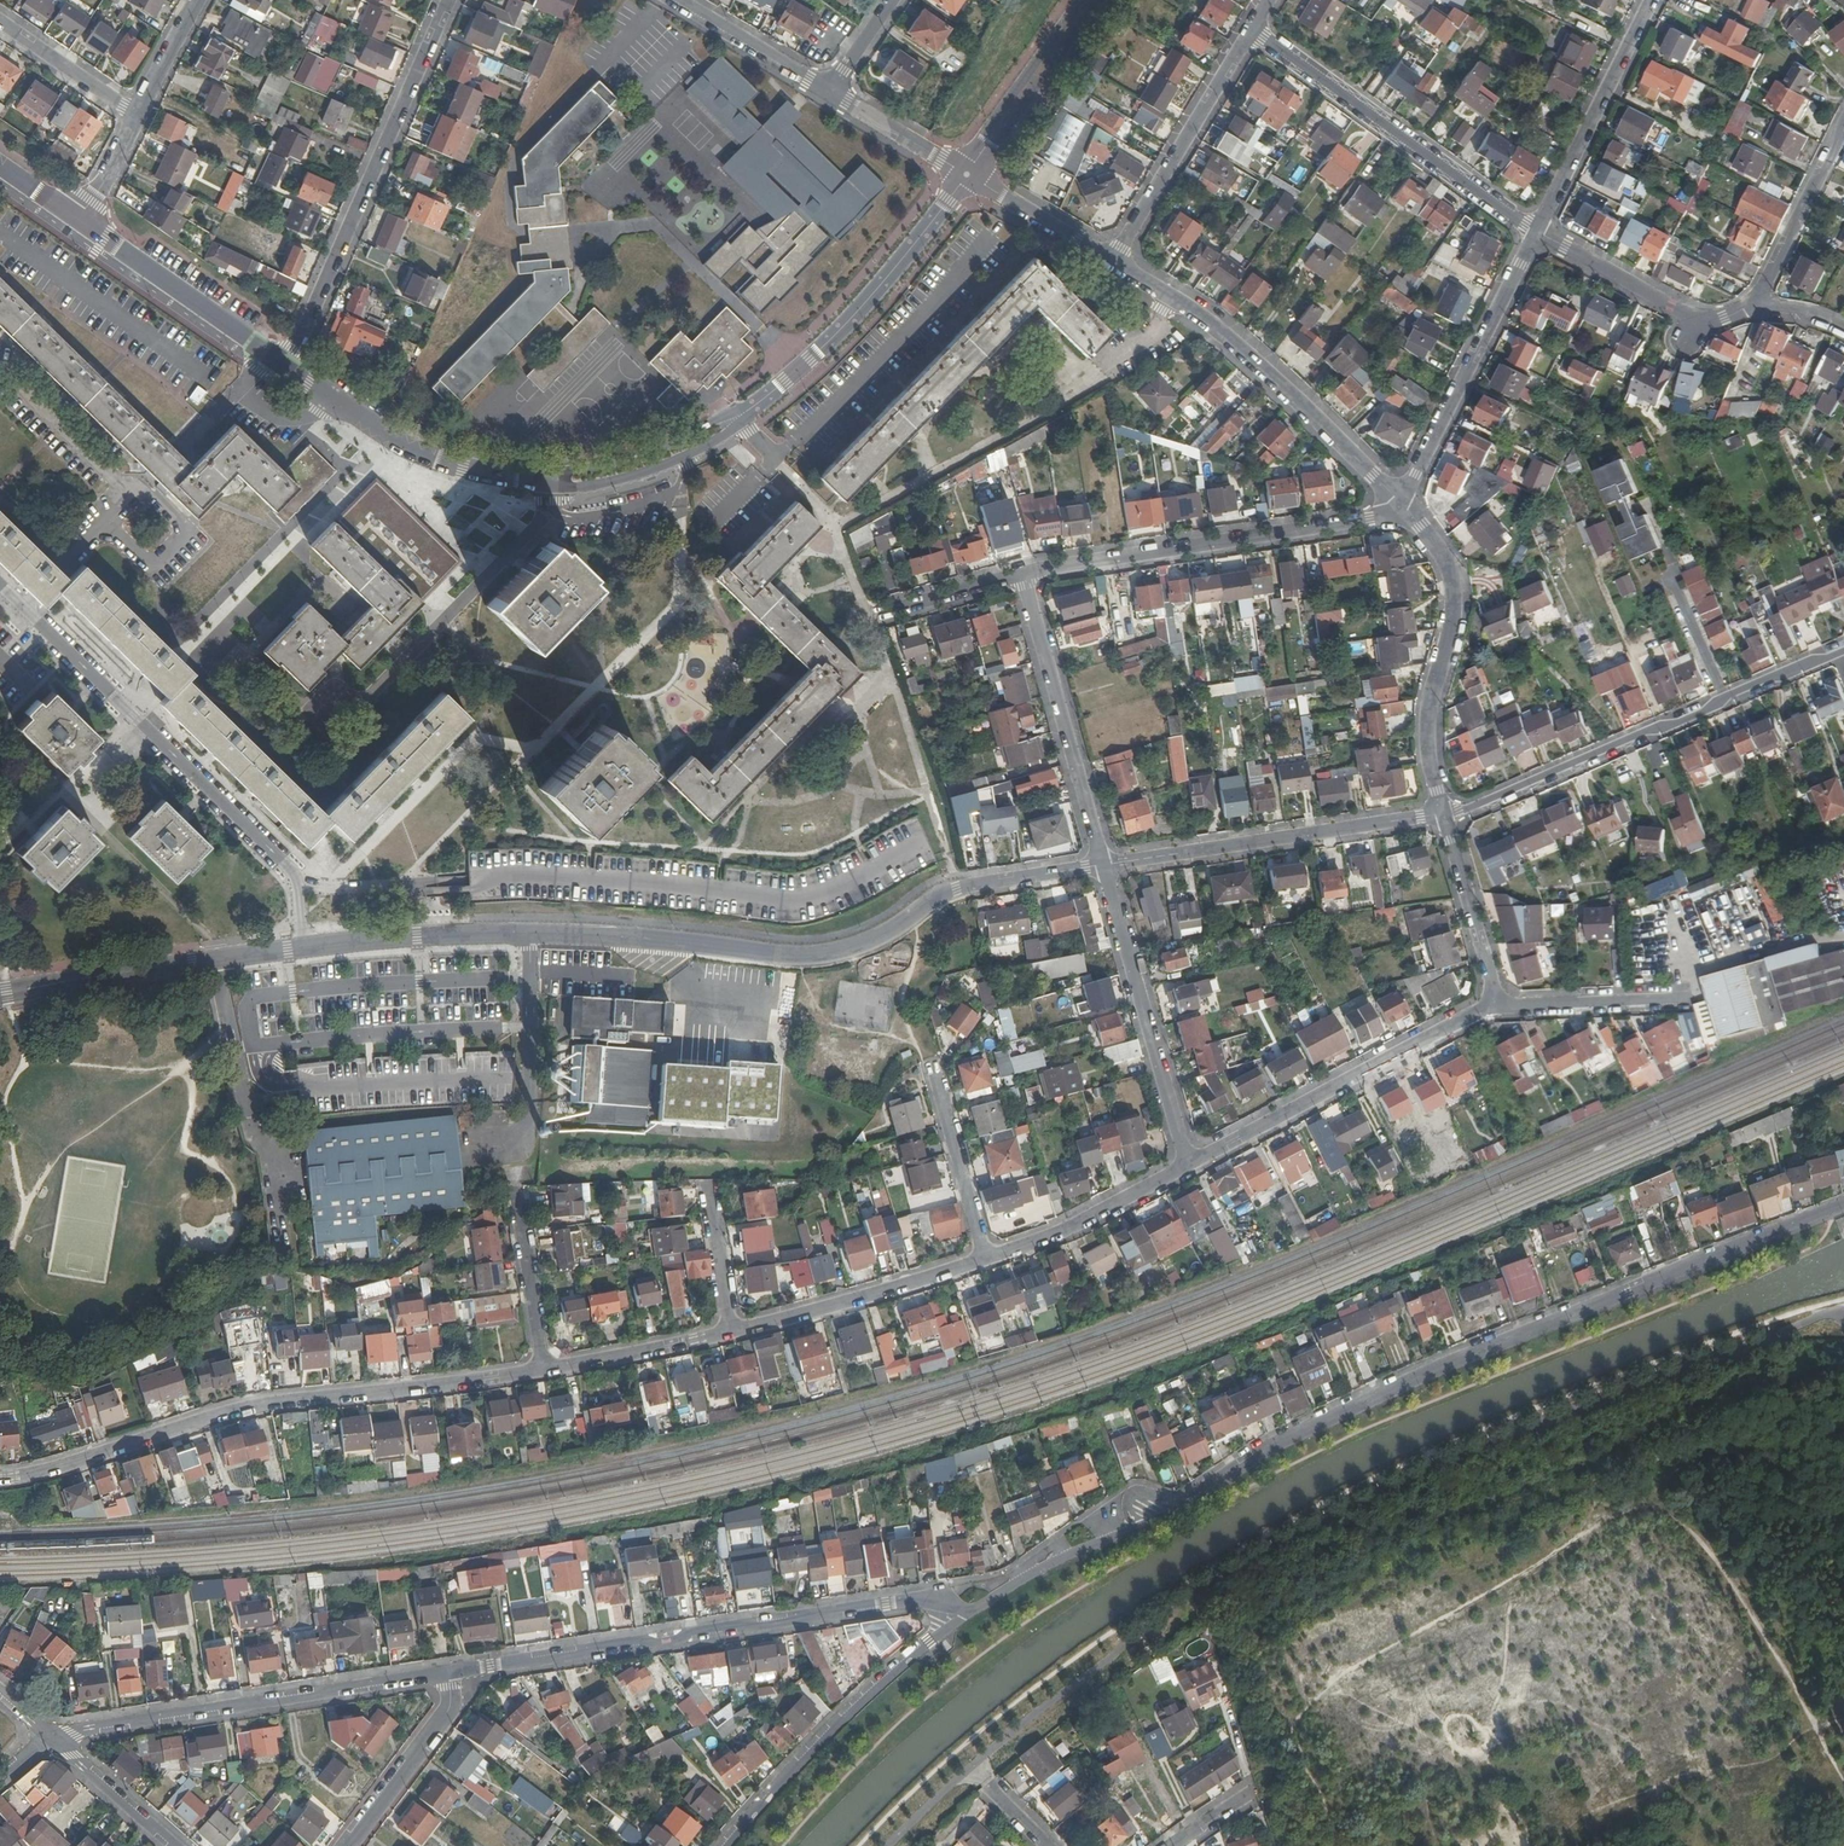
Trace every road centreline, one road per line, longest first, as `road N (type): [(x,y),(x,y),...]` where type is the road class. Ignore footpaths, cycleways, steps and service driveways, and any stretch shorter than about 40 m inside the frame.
road 1 (residential): [(379,939),(598,935),(816,955),(868,941),(956,889),(1103,865)]
road 2 (residential): [(1185,1503),(1273,1440),(1360,1401),(1843,1208)]
road 3 (residential): [(0,1477),(269,1403),(543,1370)]
road 4 (residential): [(449,1674),(925,1597),(975,1610)]
road 5 (residential): [(1843,646),(1443,815)]
road 6 (residential): [(49,1736),(449,1674)]
road 7 (residential): [(286,370),(450,0)]
road 8 (residential): [(20,604),(292,870),(299,888)]
road 9 (residential): [(1022,573),(1370,521),(1401,503)]
road 10 (residential): [(1535,231),(1253,30)]
road 11 (residential): [(1189,1164),(1496,1006)]
road 12 (residential): [(1103,865),(1443,815)]
road 13 (residential): [(726,1845),(852,1707),(975,1610)]
road 14 (residential): [(1401,503),(1452,575),(1451,630),(1427,728),(1443,815)]
road 15 (residential): [(1189,1164),(1103,865)]
road 16 (residential): [(1401,503),(1305,403),(1173,297)]
road 17 (residential): [(0,994),(304,947)]
road 18 (residential): [(965,174),(869,297),(761,400)]
road 19 (residential): [(1401,503),(1535,231)]
road 20 (residential): [(1022,573),(1103,865)]
road 21 (residential): [(489,476),(553,487),(637,474),(720,438),(761,400)]
road 22 (residential): [(761,400),(624,460),(489,476)]
road 23 (residential): [(1253,30),(1113,262)]
road 24 (residential): [(731,1334),(986,1259)]
road 25 (residential): [(1535,231),(1651,0)]
road 26 (residential): [(1535,231),(1691,318),(1715,323),(1758,308)]
road 27 (residential): [(272,360),(82,227)]
road 28 (residential): [(489,476),(394,441),(286,370)]
road 29 (residential): [(986,1259),(1067,1230),(1189,1164)]
road 30 (residential): [(1090,0),(965,174)]
road 31 (residential): [(347,1845),(445,1716),(449,1674)]
road 32 (residential): [(986,1259),(930,1065)]
road 33 (residential): [(1443,815),(1496,1006)]
road 34 (residential): [(1758,308),(1843,129)]
road 35 (residential): [(1496,1006),(1689,998)]
road 36 (residential): [(543,1370),(731,1334)]
road 37 (residential): [(671,0),(829,91)]
road 38 (residential): [(975,1610),(1086,1545),(1135,1526)]
road 39 (residential): [(129,496),(0,372)]
road 40 (residential): [(543,1370),(517,1196)]
road 41 (residential): [(1113,262),(965,174)]
road 42 (residential): [(272,360),(149,478)]
road 43 (residential): [(0,23),(138,117)]
road 44 (residential): [(49,1736),(174,1845)]
road 45 (residential): [(829,91),(965,174)]
road 46 (residential): [(20,604),(129,496)]
road 47 (residential): [(731,1334),(708,1184)]
road 48 (residential): [(1022,573),(891,610)]
road 49 (residential): [(138,117),(200,0)]
road 50 (residential): [(82,227),(138,117)]

